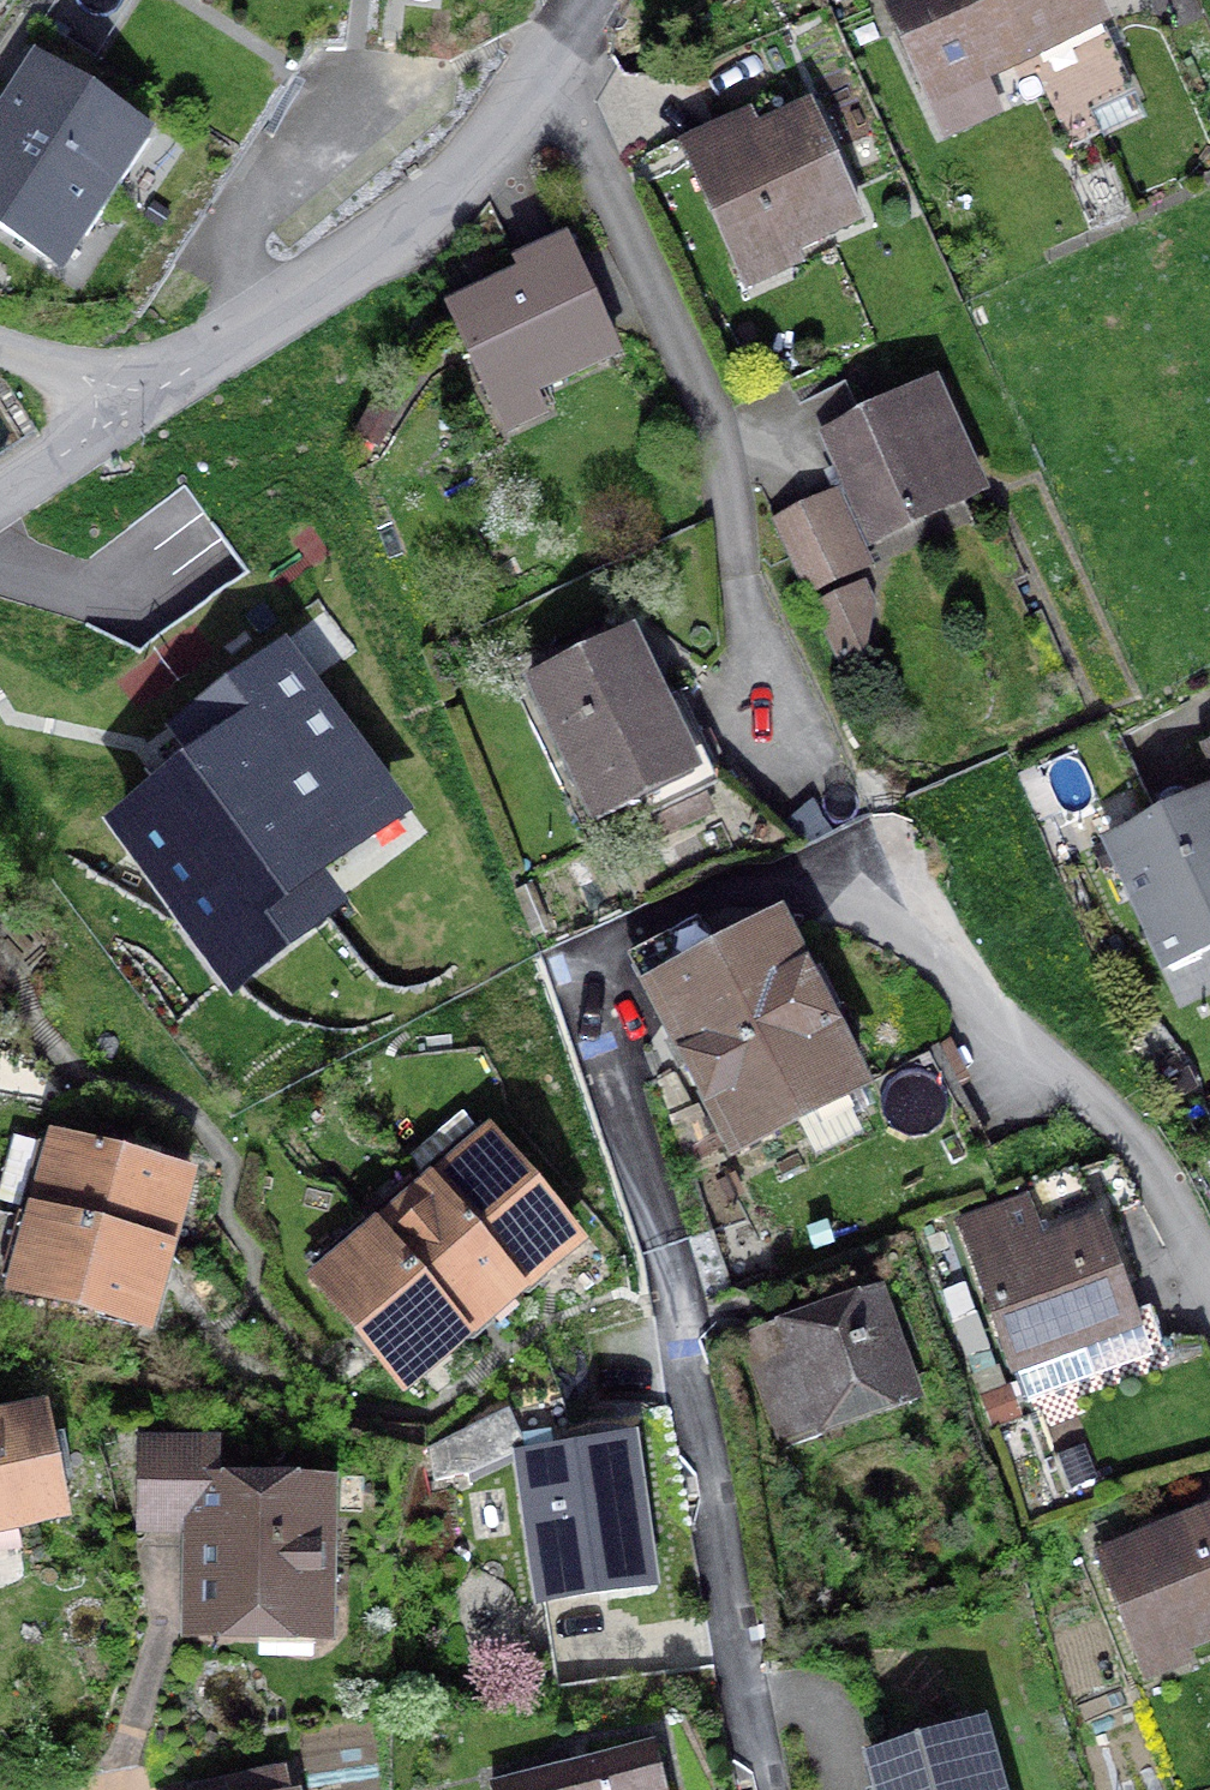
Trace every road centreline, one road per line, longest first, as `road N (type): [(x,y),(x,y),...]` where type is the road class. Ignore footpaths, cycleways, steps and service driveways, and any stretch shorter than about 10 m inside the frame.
road 1 (residential): [(554,73),(719,415),(751,687)]
road 2 (residential): [(554,73),(439,191),(122,410)]
road 3 (residential): [(762,1789),(673,1274)]
road 4 (residential): [(1209,1275),(1127,1133),(1100,1102),(1031,1036),(866,908)]
road 5 (residential): [(122,410),(0,496)]
road 6 (unclassified): [(122,410),(84,366),(0,341)]

